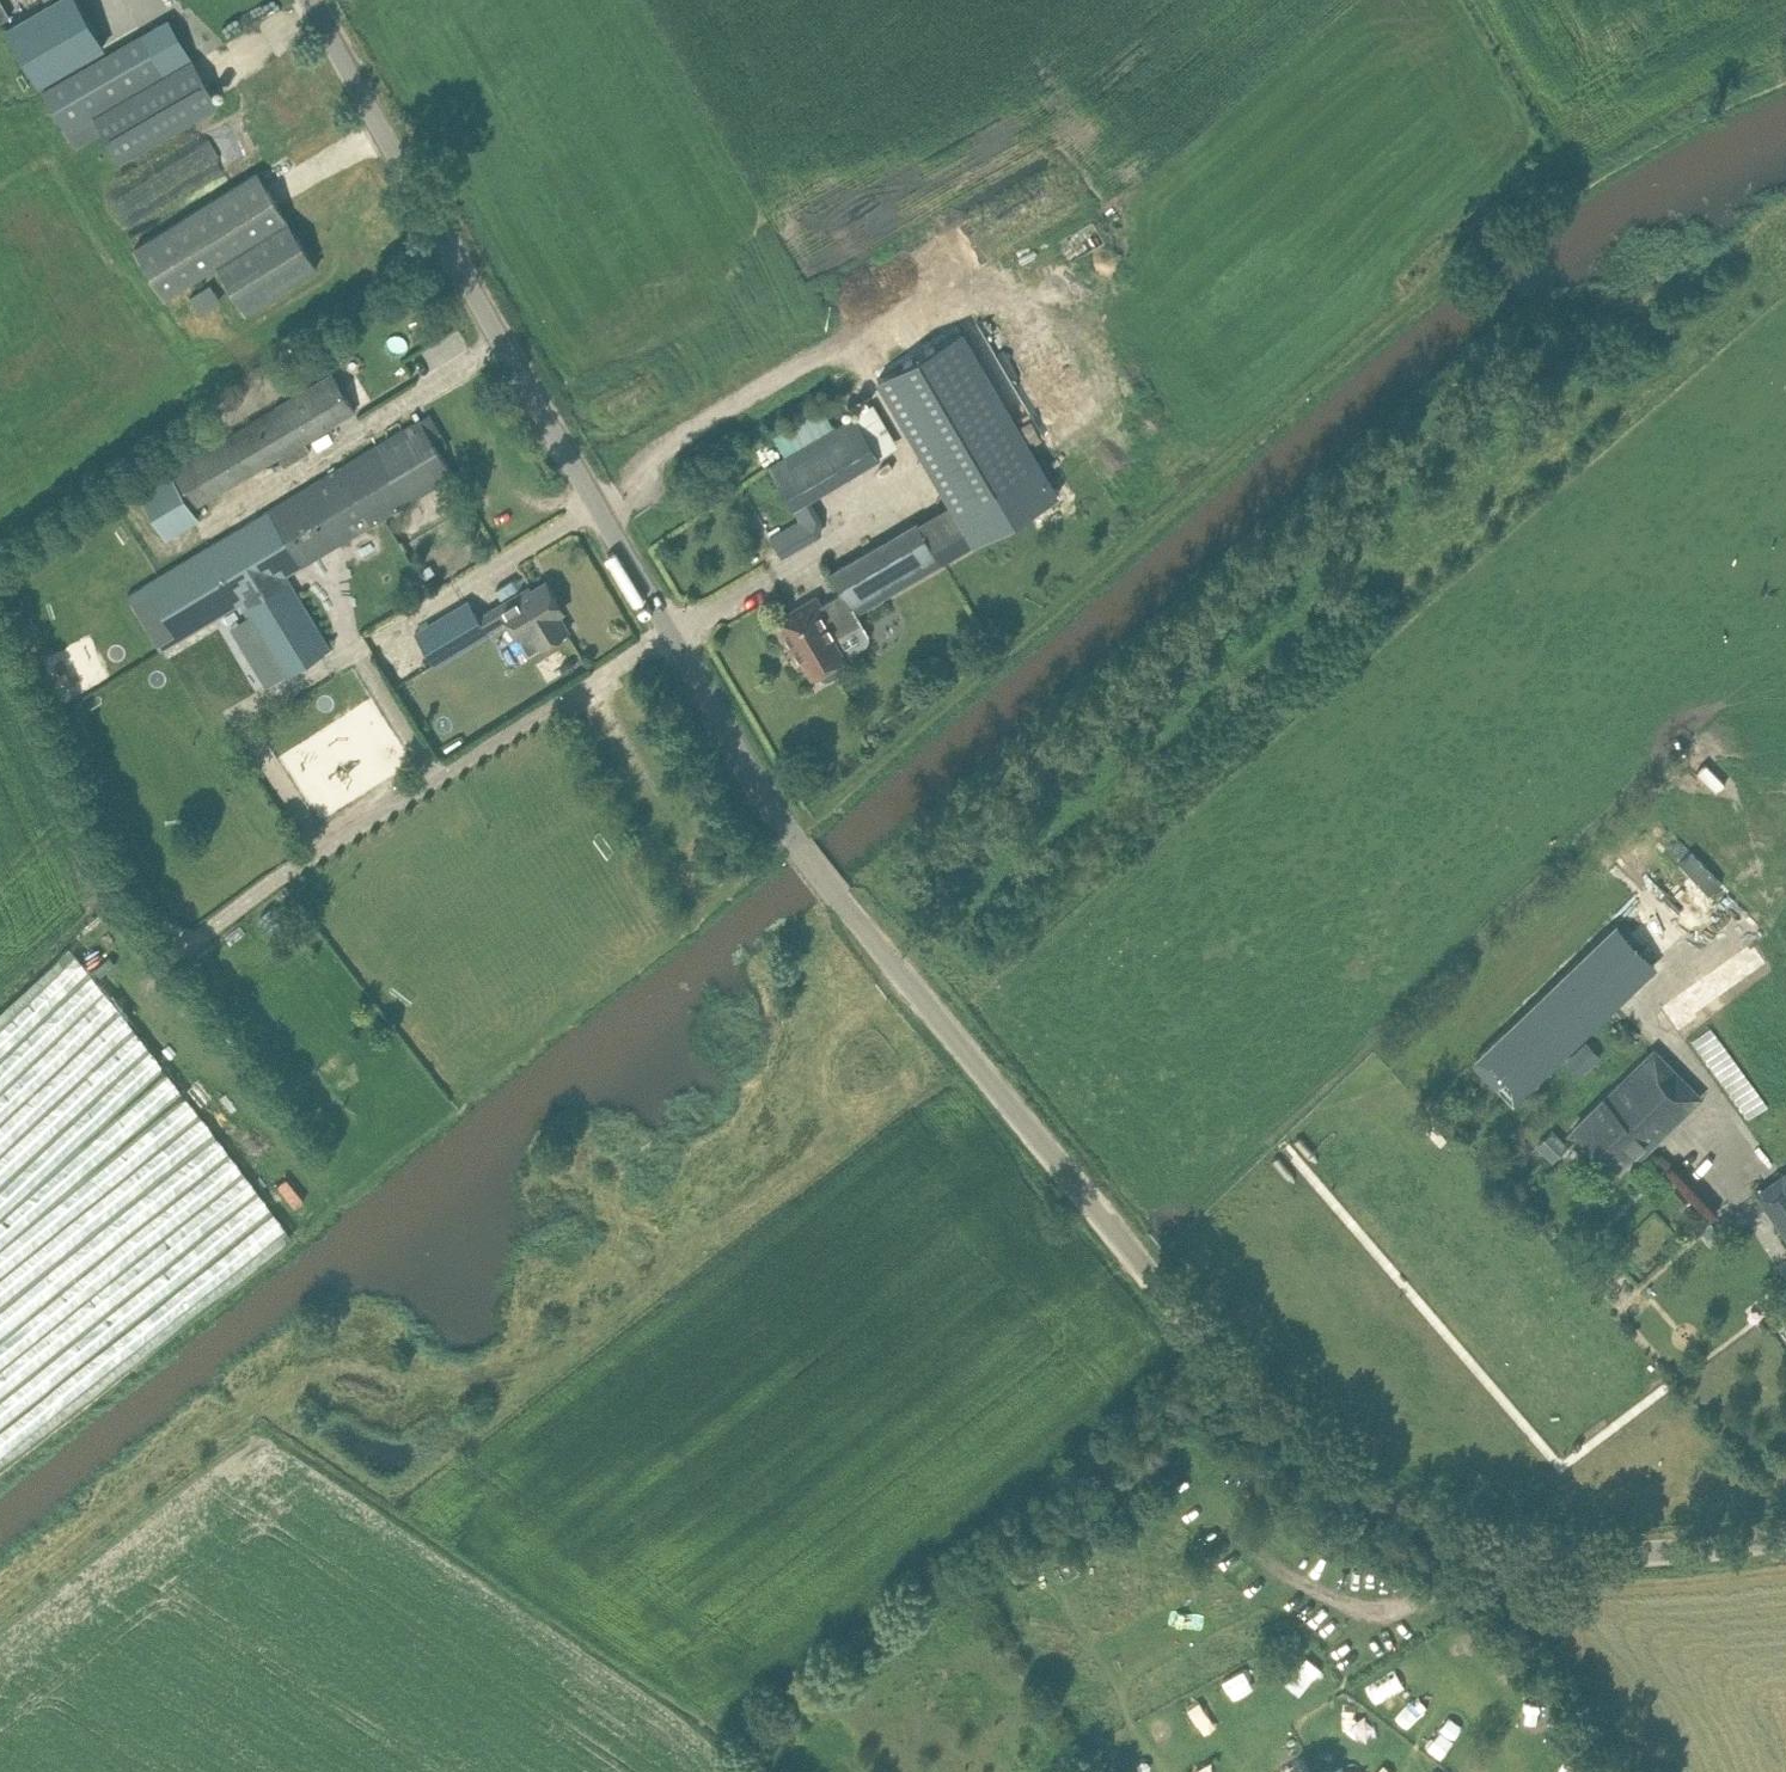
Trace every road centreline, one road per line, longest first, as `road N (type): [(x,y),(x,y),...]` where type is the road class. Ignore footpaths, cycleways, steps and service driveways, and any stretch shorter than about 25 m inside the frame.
road 1 (unclassified): [(1785,1537),(1618,1550),(1488,1537),(1349,1477),(1276,1416),(774,812),(308,0)]

